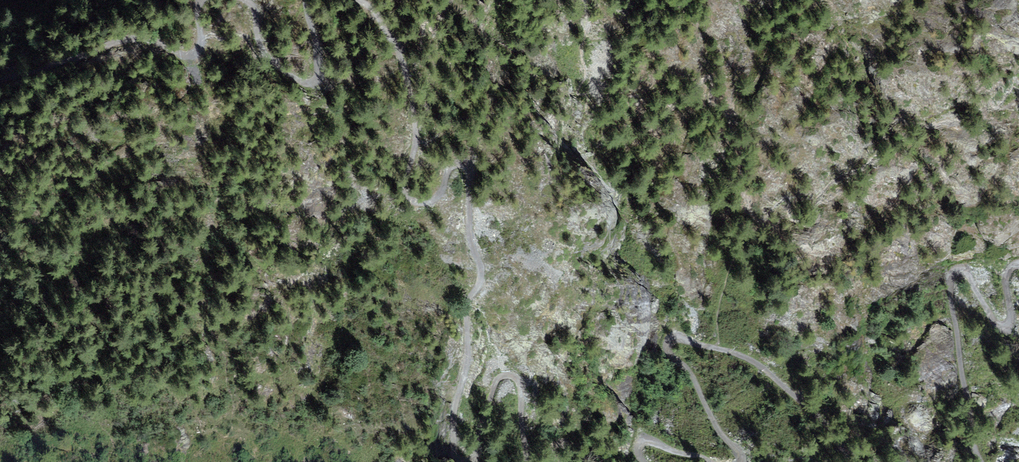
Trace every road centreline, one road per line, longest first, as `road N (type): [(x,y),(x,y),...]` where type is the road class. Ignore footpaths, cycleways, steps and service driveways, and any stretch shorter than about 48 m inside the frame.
road 1 (track): [(528,461),(518,394),(508,377),(495,380),(476,457),(455,449),(459,302),(470,276),(455,173),(443,165),(425,201),(406,201),(409,125),(386,40)]
road 2 (track): [(1018,266),(1008,272),(1001,327),(969,274),(959,267),(950,279),(979,461)]
road 3 (track): [(0,81),(99,41),(127,38),(181,57),(193,49),(198,0)]
road 4 (track): [(241,0),(261,48),(304,84),(317,69),(305,0)]
road 5 (track): [(718,350),(668,339),(740,461)]
road 6 (track): [(852,461),(775,378),(718,350)]

